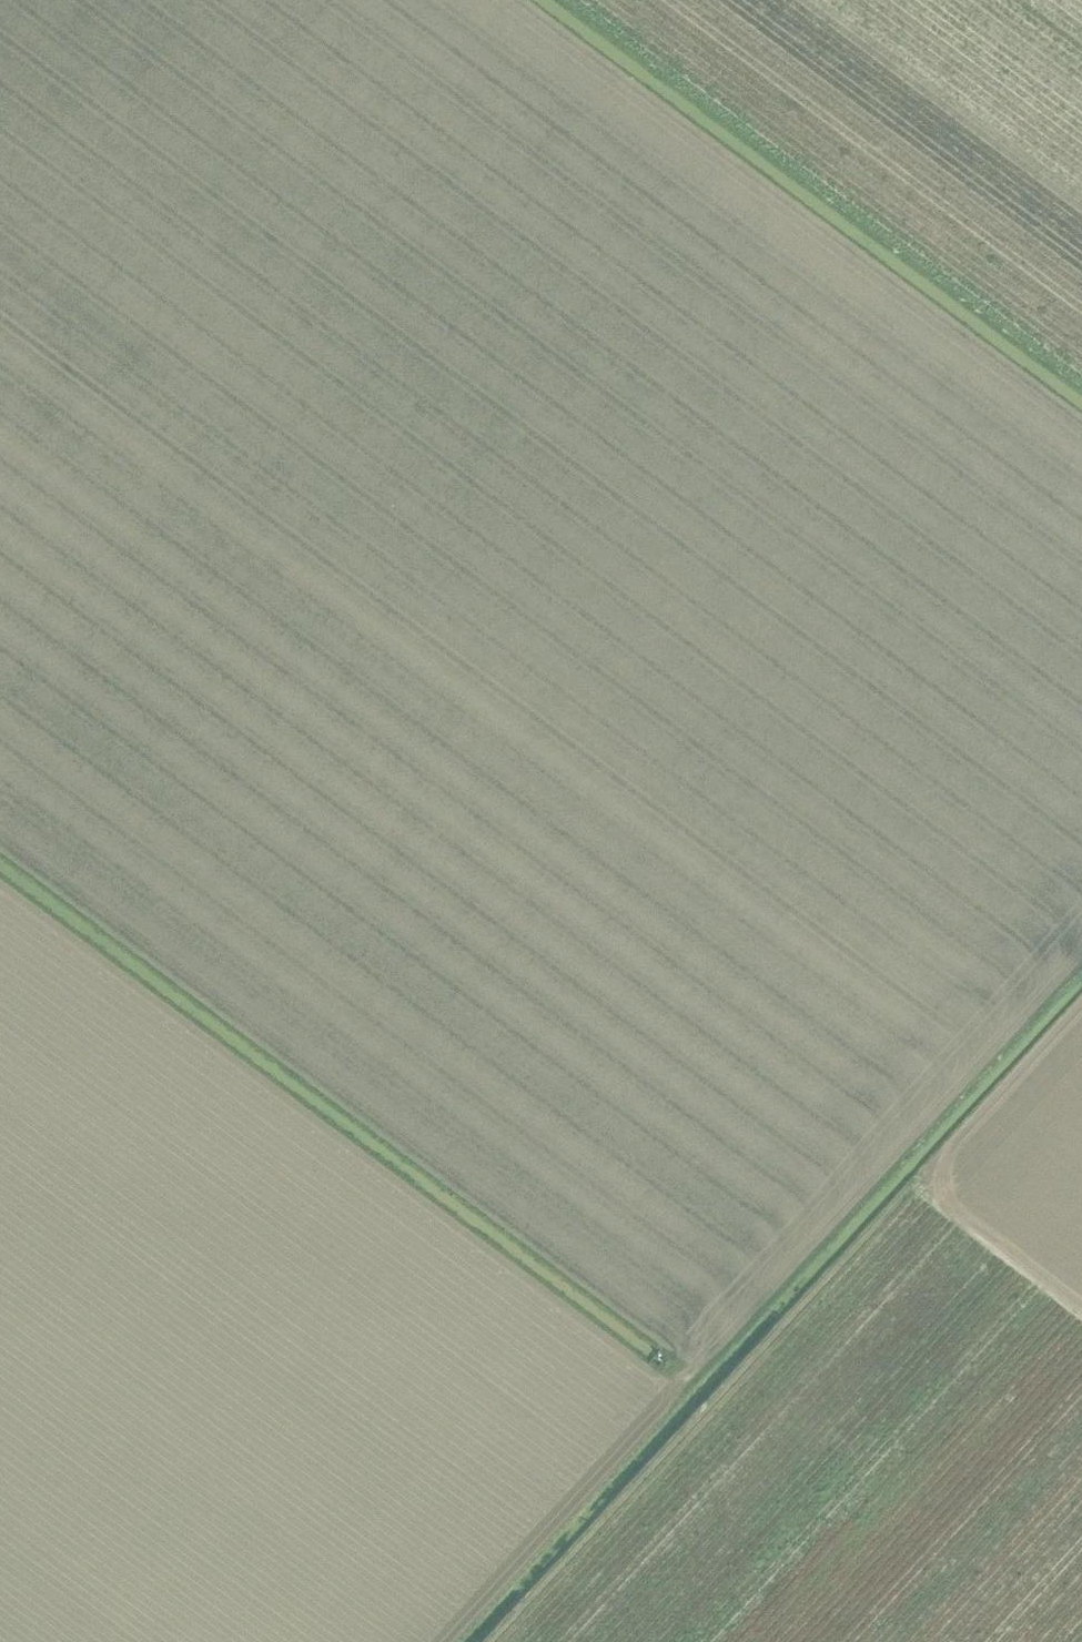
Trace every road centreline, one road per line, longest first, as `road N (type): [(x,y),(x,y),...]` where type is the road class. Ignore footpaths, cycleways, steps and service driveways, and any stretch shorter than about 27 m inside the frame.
road 1 (track): [(1081,1006),(956,1146),(953,1191),(1081,1296)]

